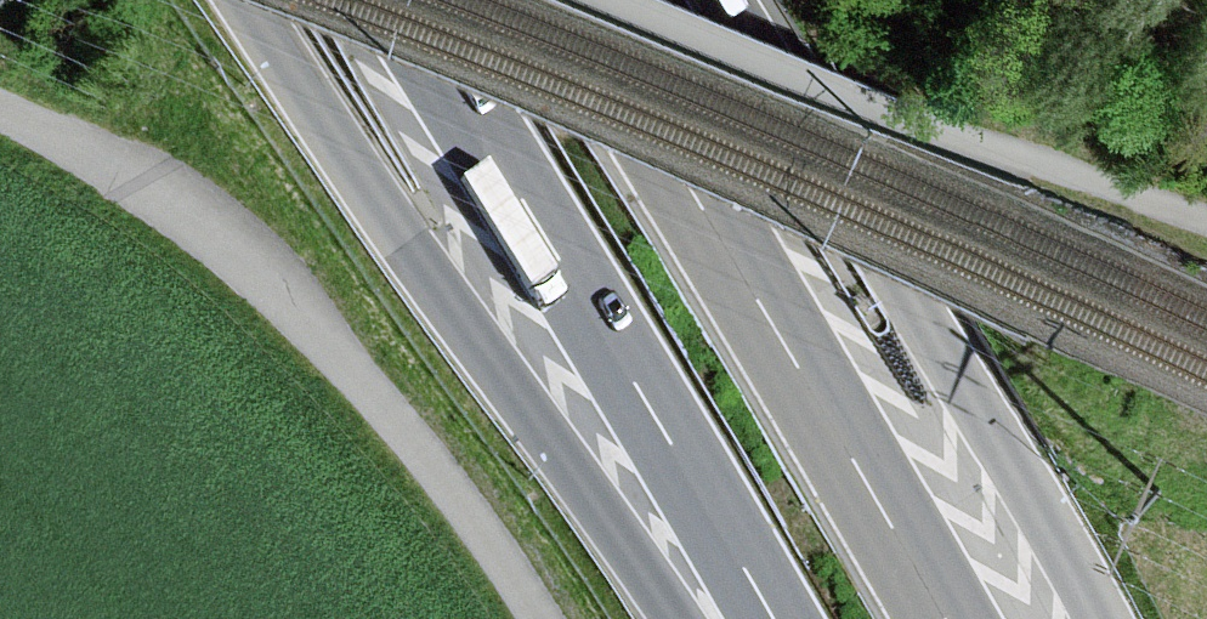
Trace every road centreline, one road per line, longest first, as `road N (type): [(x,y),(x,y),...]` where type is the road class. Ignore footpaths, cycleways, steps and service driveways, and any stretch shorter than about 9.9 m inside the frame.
road 1 (motorway): [(240,0),(677,618)]
road 2 (track): [(0,112),(131,175),(286,301),(459,494),(543,618)]
road 3 (motorway): [(391,0),(519,195),(773,618)]
road 4 (motorway): [(944,618),(570,0)]
road 5 (motorway): [(1103,618),(1077,562),(739,0)]
road 6 (track): [(620,0),(938,131),(1206,222)]

